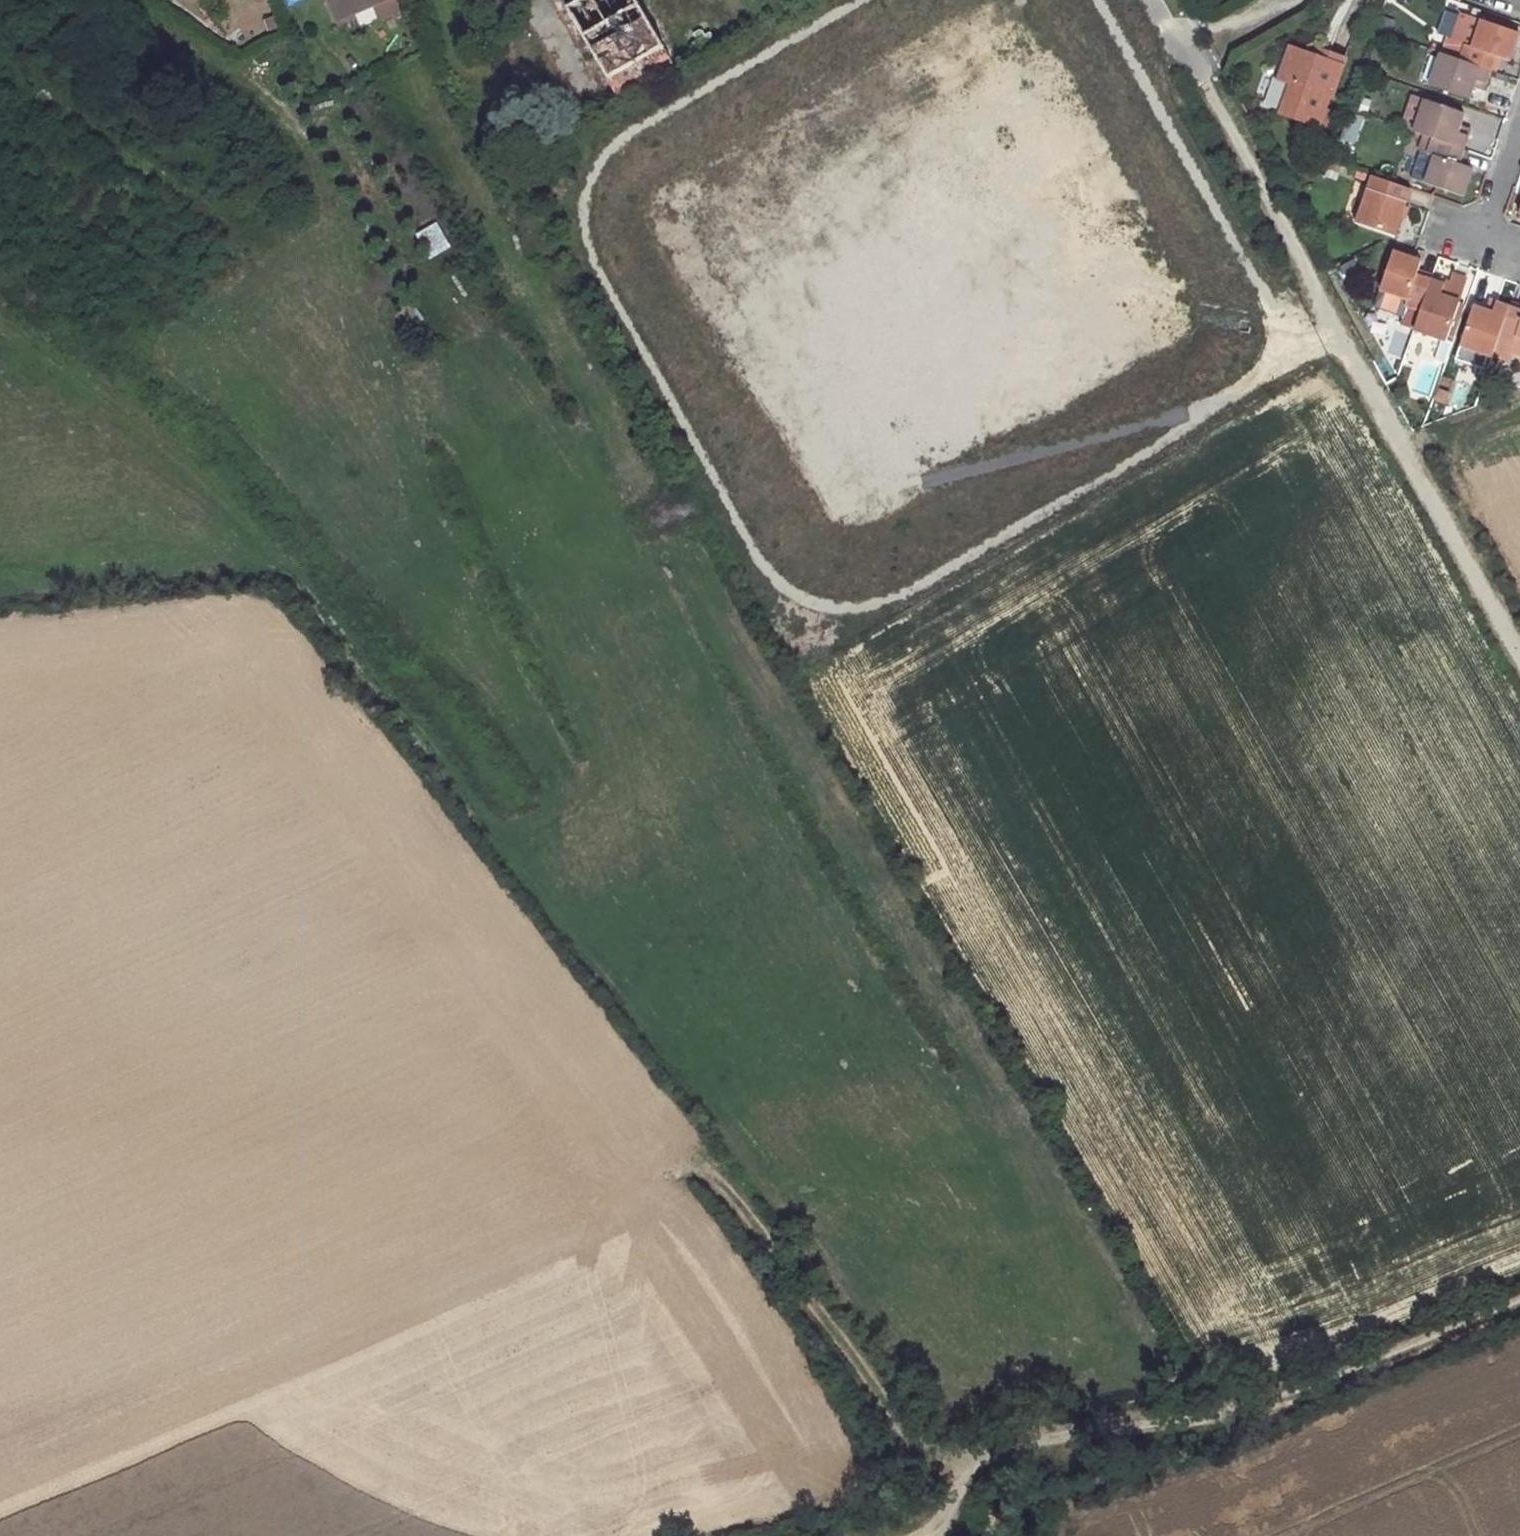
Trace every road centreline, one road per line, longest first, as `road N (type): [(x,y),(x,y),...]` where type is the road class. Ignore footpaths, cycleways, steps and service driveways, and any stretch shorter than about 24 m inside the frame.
road 1 (track): [(1519,1306),(1276,1404),(1030,1440),(970,1465),(927,1453),(718,1178),(694,1167),(659,1180)]
road 2 (track): [(1519,653),(1305,267)]
road 3 (residential): [(1519,128),(1484,234),(1519,245)]

